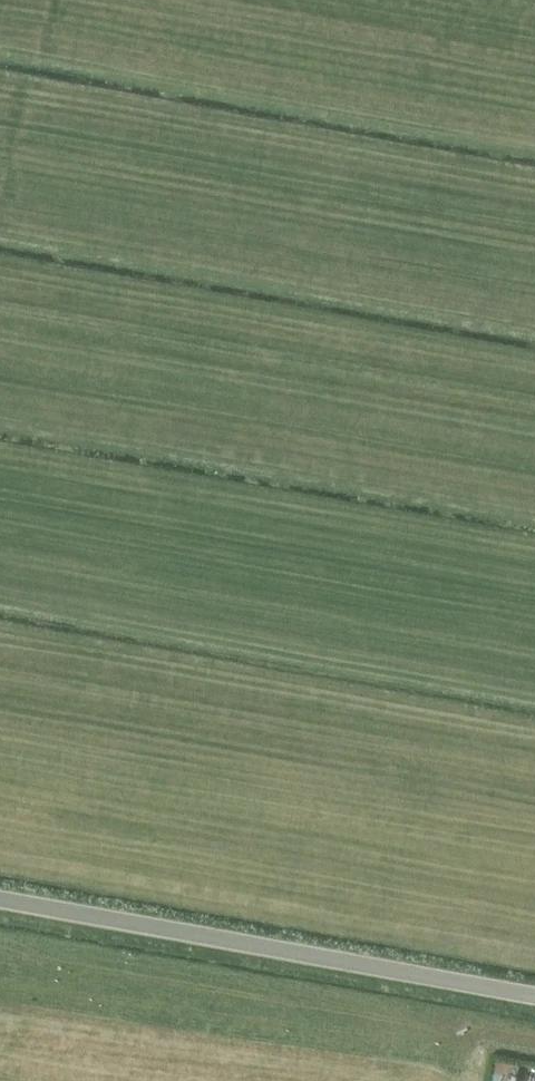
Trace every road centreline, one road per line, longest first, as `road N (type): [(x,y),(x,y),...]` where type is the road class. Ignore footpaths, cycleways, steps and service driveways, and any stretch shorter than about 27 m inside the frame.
road 1 (unclassified): [(534,995),(0,900)]

